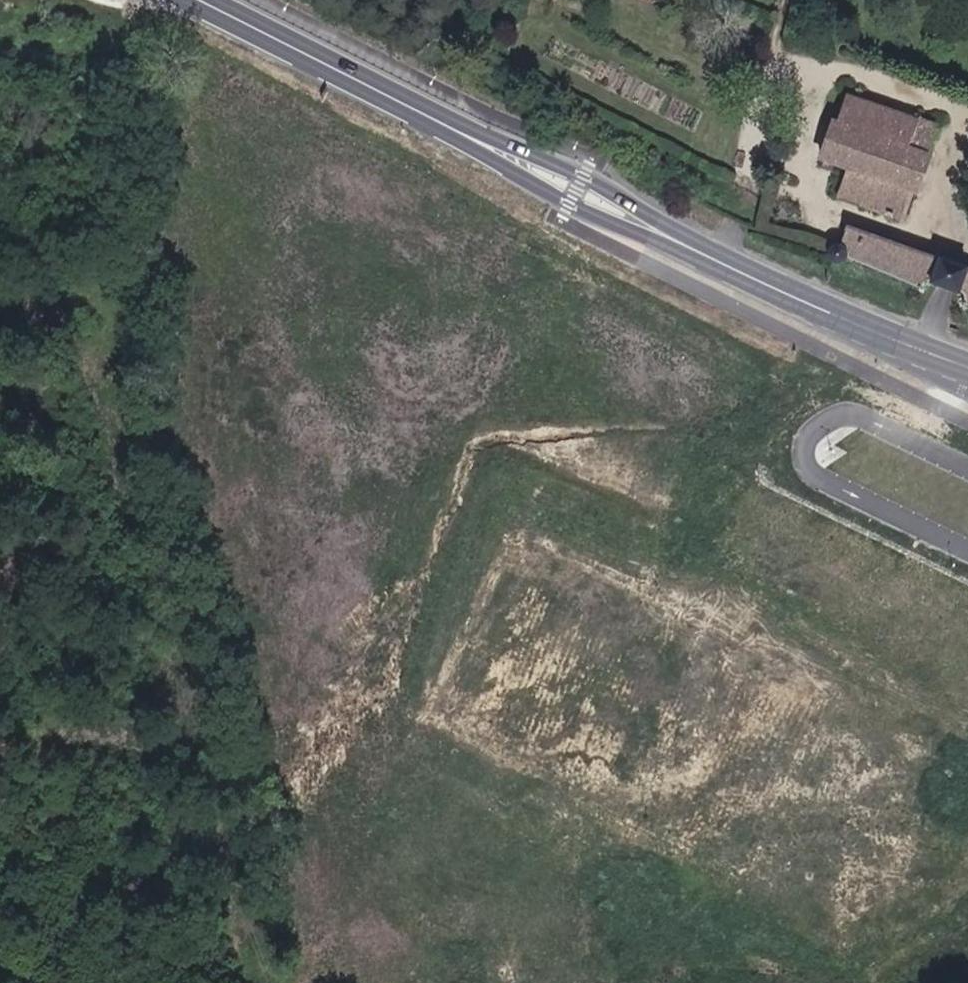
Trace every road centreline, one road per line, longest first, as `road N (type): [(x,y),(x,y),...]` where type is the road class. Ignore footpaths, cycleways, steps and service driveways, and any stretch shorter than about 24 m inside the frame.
road 1 (primary): [(212,0),(752,276),(967,366)]

